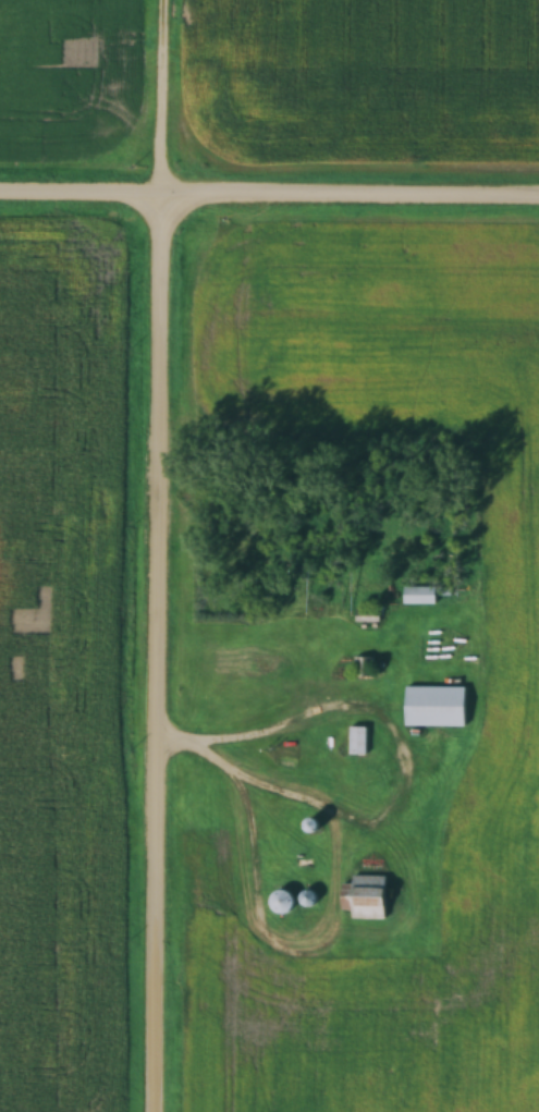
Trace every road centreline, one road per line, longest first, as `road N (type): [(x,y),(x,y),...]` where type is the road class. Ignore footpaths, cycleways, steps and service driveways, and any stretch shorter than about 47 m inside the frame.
road 1 (residential): [(160,1111),(164,0)]
road 2 (residential): [(538,198),(0,195)]

